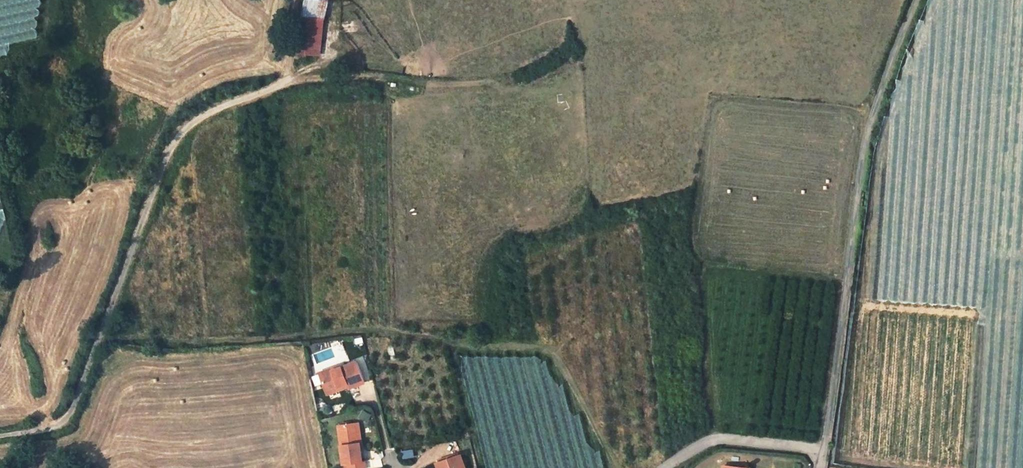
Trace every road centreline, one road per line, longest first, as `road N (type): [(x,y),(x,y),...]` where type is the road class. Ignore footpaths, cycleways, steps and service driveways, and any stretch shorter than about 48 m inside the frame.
road 1 (unclassified): [(283,78),(193,122),(172,145),(73,410),(50,431),(0,437)]
road 2 (unclassified): [(813,448),(863,153),(913,0)]
road 3 (residential): [(813,448),(698,437),(648,467)]

